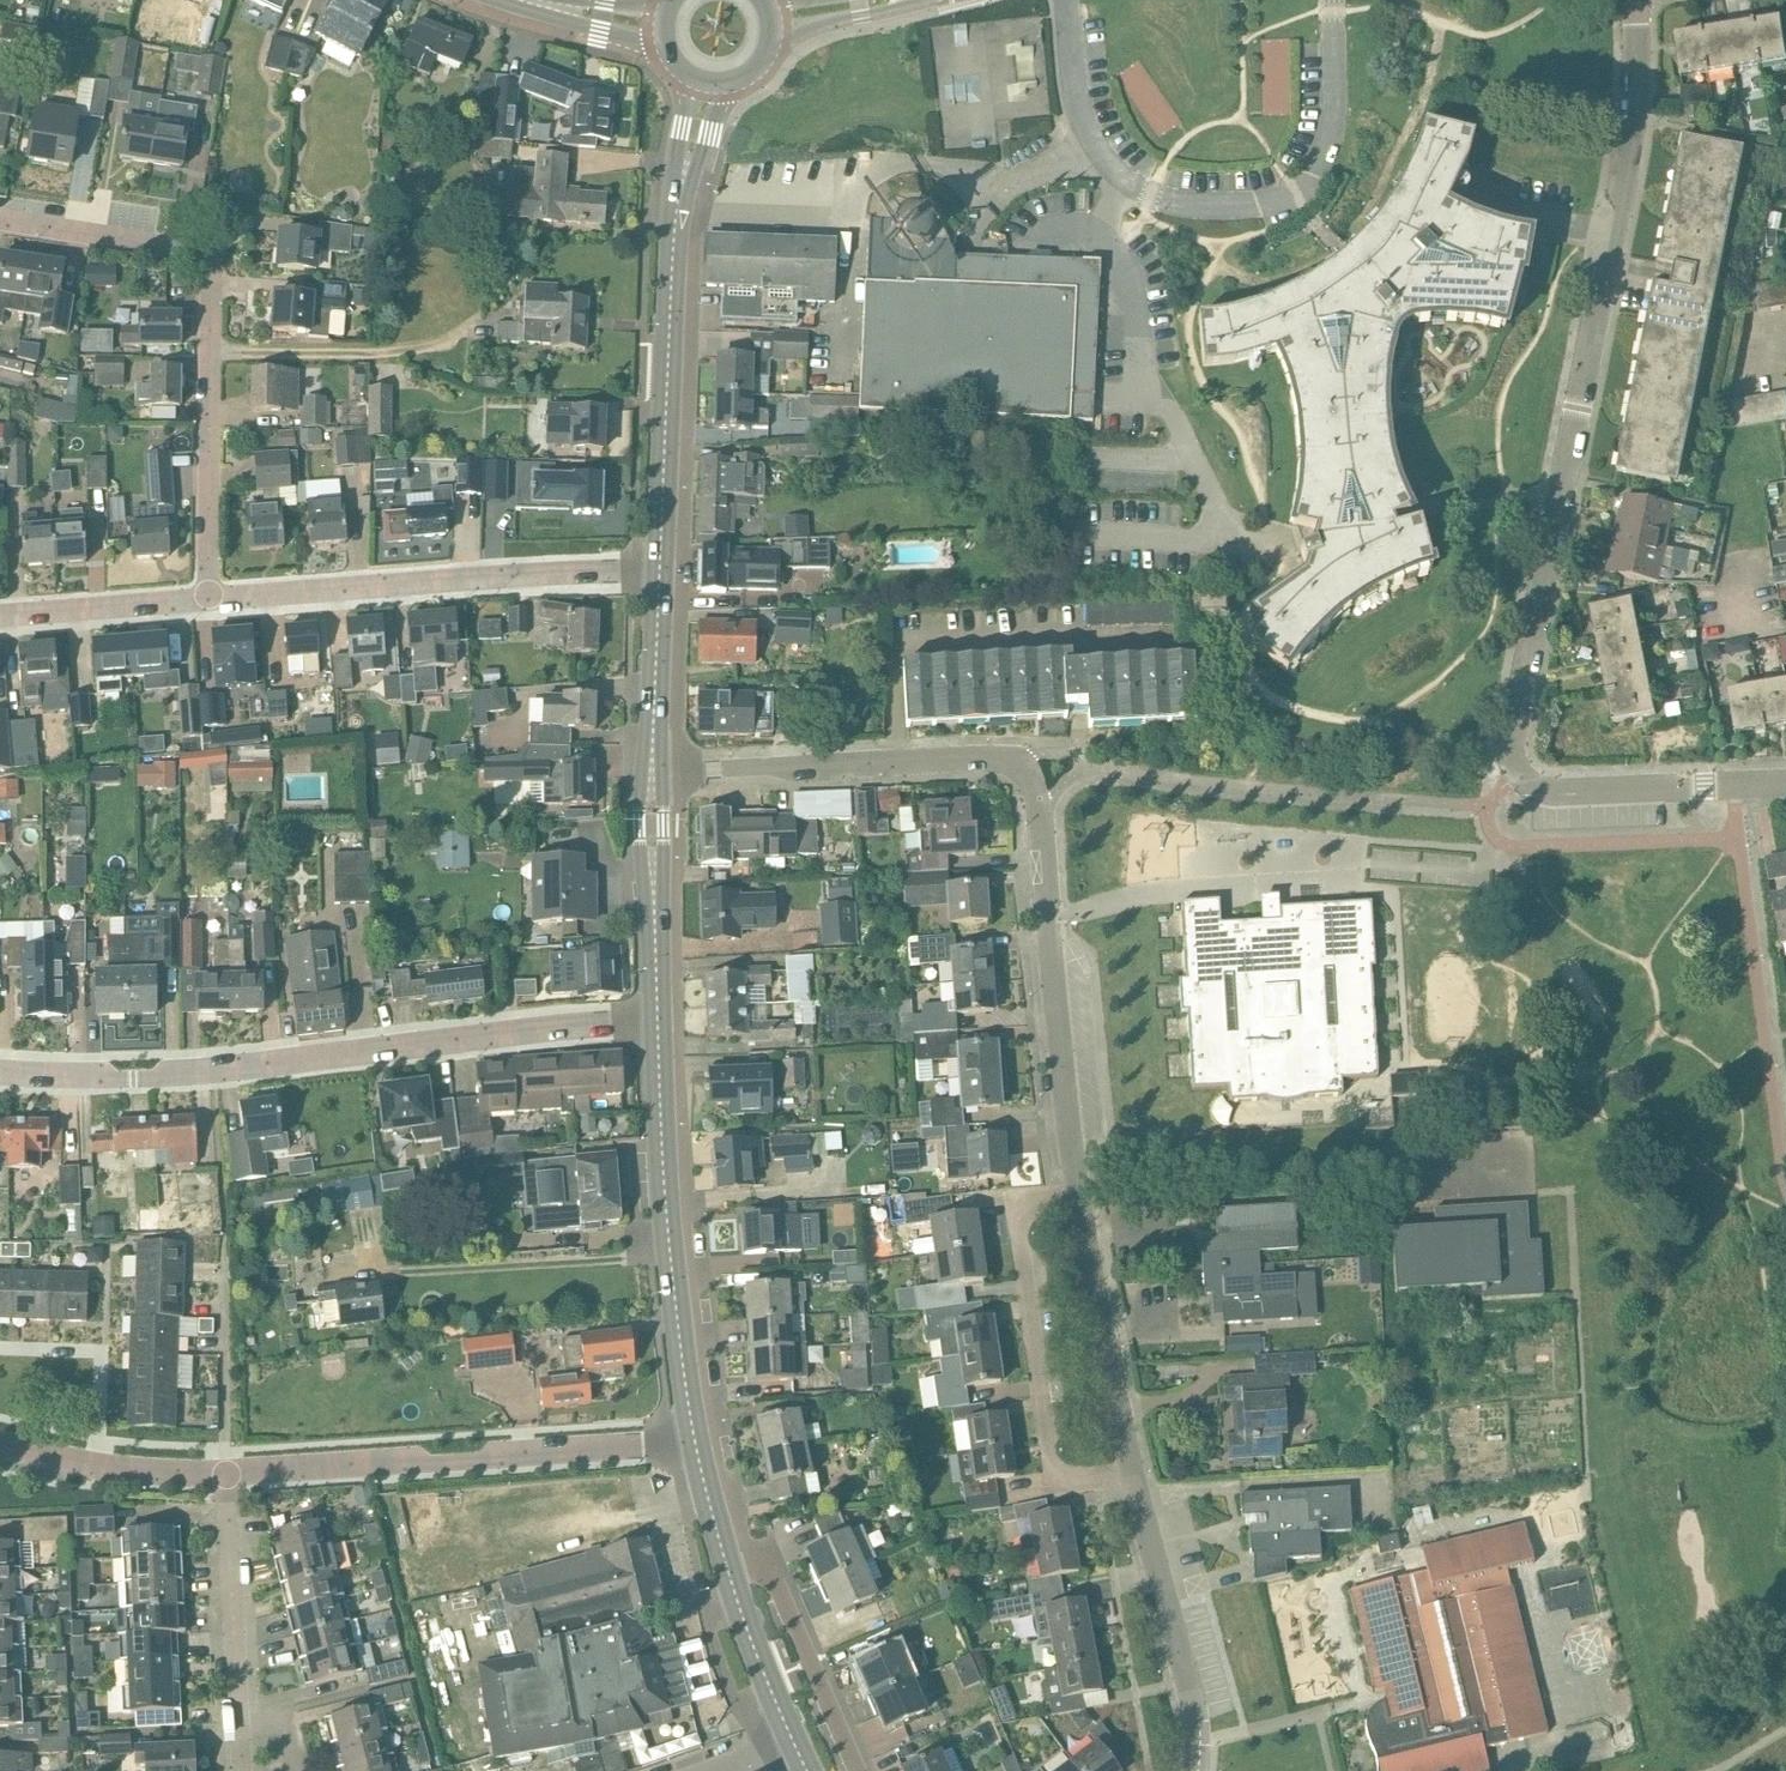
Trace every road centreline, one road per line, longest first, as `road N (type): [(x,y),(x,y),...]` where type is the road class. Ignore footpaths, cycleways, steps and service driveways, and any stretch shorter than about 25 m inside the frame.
road 1 (residential): [(654,777),(1018,756),(1046,821),(1052,957),(1080,1188)]
road 2 (residential): [(1515,776),(1521,692),(1632,97),(1631,0)]
road 3 (residential): [(657,1013),(213,1069),(0,1071)]
road 4 (residential): [(206,601),(221,246),(0,211)]
road 5 (residential): [(1064,0),(1075,98),(1109,165),(1171,203),(1232,206),(1299,194),(1317,170),(1335,88),(1332,0)]
road 6 (secondary): [(662,571),(676,214),(709,94)]
road 7 (residential): [(694,1437),(224,1473)]
road 8 (residential): [(206,601),(662,571)]
road 9 (secondary): [(694,1437),(657,1013)]
road 10 (residential): [(1080,1188),(1027,1210),(1017,1227),(1052,1471),(1074,1482),(1136,1471)]
road 11 (residential): [(1136,1471),(1195,1699),(1197,1770)]
road 12 (residential): [(857,1770),(763,1556),(713,1515)]
road 13 (residential): [(1080,1188),(1136,1471)]
road 14 (residential): [(1515,776),(1555,794),(1785,784)]
road 15 (secondary): [(811,1770),(761,1662),(713,1515)]
road 16 (residential): [(229,1723),(224,1473)]
road 17 (secondary): [(657,1013),(654,777)]
road 18 (residential): [(224,1473),(0,1435)]
road 19 (residential): [(0,619),(206,601)]
road 20 (secondary): [(654,777),(662,571)]
road 21 (secondary): [(656,24),(528,0)]

